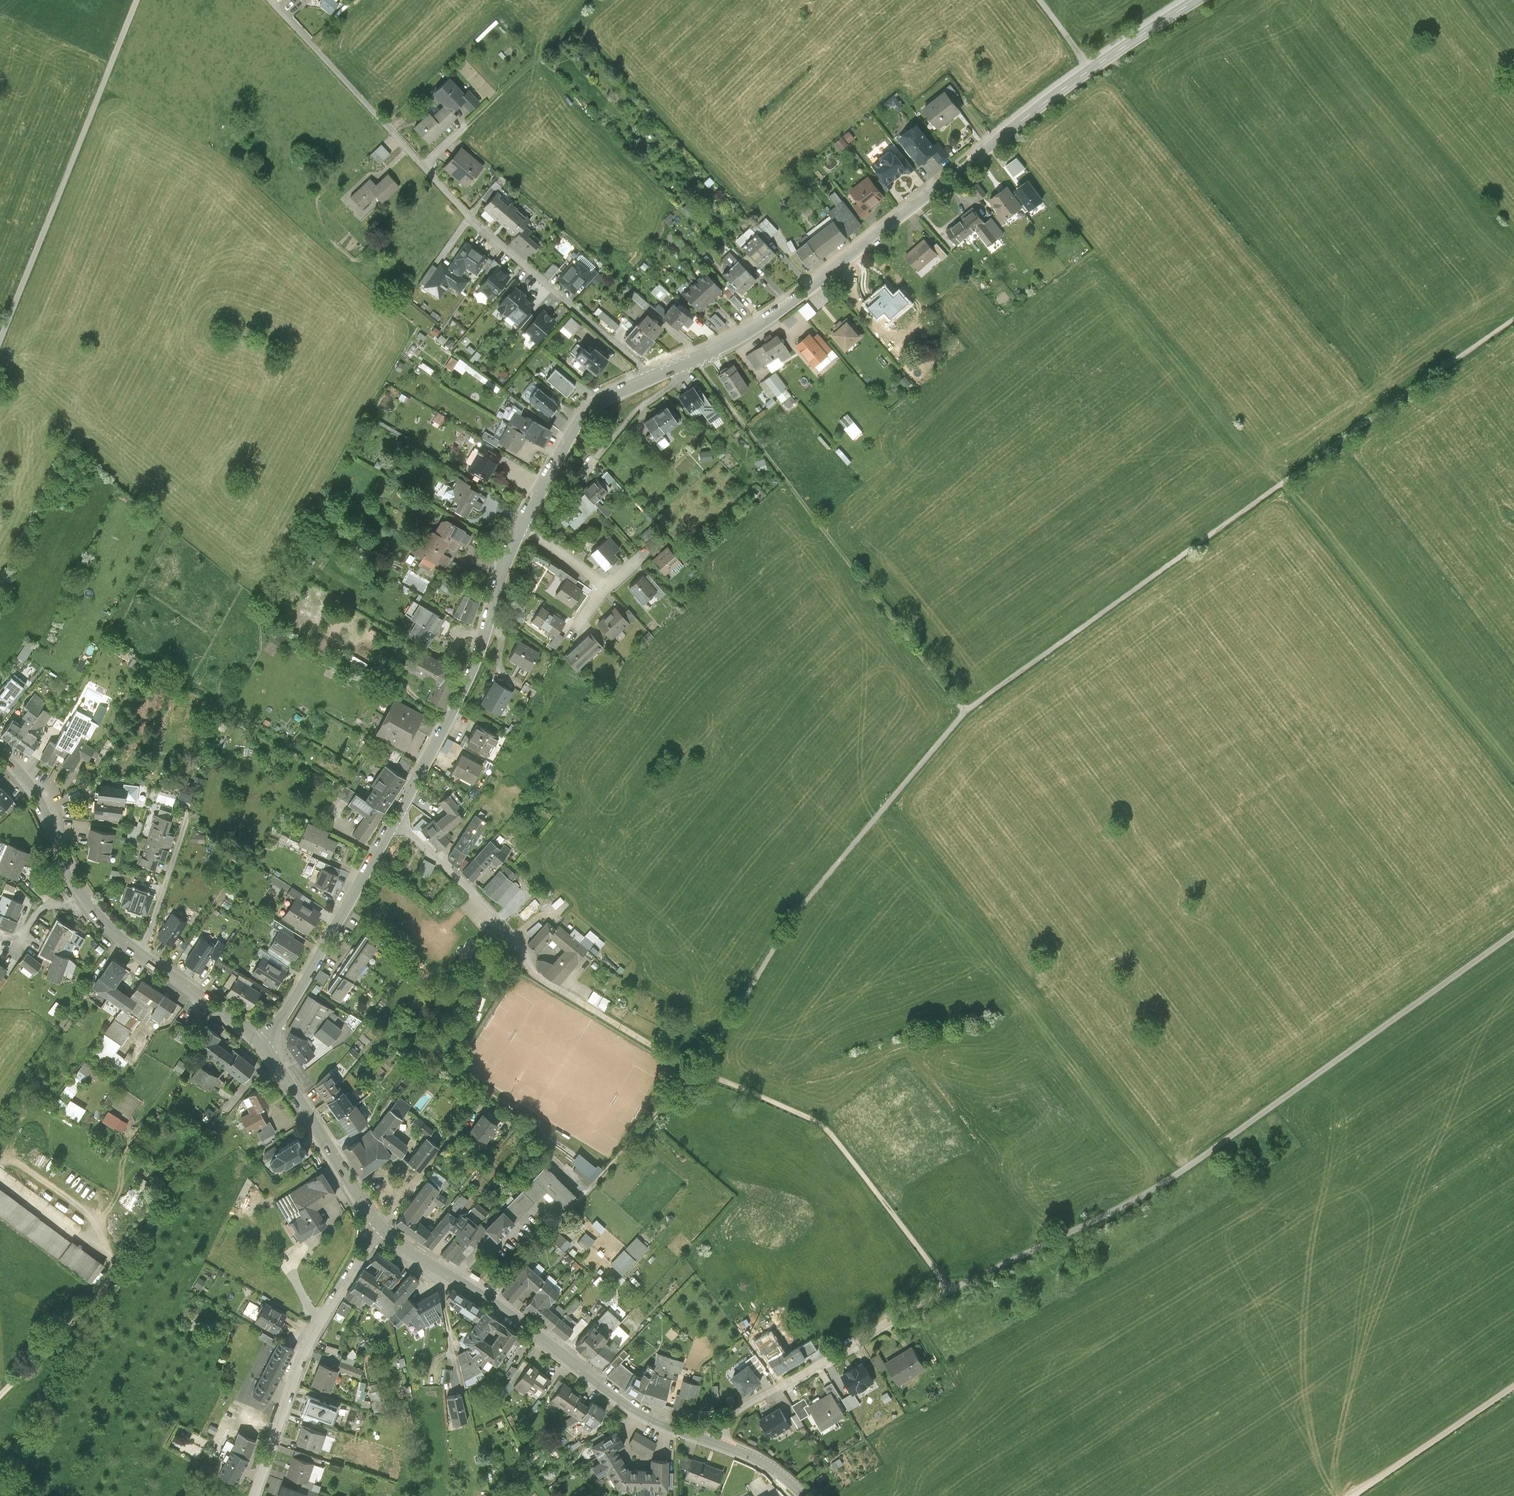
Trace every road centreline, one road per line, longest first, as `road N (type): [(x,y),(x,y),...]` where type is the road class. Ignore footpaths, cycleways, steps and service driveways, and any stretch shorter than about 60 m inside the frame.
road 1 (track): [(1513,935),(1230,1139),(949,1292)]
road 2 (track): [(967,709),(1513,325)]
road 3 (tertiary): [(1196,0),(1046,101),(761,323),(654,376)]
road 4 (track): [(693,1068),(773,944),(967,709)]
road 5 (tertiary): [(377,1223),(635,1408),(716,1443)]
road 6 (tertiary): [(0,755),(34,795),(90,911),(263,1045)]
road 7 (track): [(134,0),(0,331)]
road 8 (track): [(693,1068),(820,1121),(949,1292)]
road 9 (track): [(12,1161),(94,1215),(112,1274),(0,1395)]
road 10 (tertiary): [(520,526),(466,684),(394,820)]
road 11 (unclassified): [(254,1495),(302,1355),(377,1223)]
road 12 (unclassified): [(271,0),(469,213)]
road 13 (track): [(112,1274),(163,1187),(272,1058)]
road 14 (residential): [(936,1300),(734,1412),(716,1443)]
road 15 (tertiary): [(394,820),(263,1045)]
road 16 (residential): [(469,213),(654,376)]
road 17 (tertiary): [(263,1045),(377,1223)]
road 18 (tertiary): [(654,376),(589,410),(520,526)]
road 19 (residential): [(394,820),(507,927),(531,972)]
road 20 (track): [(1513,1386),(1354,1495)]
road 21 (track): [(600,1180),(693,1068)]

